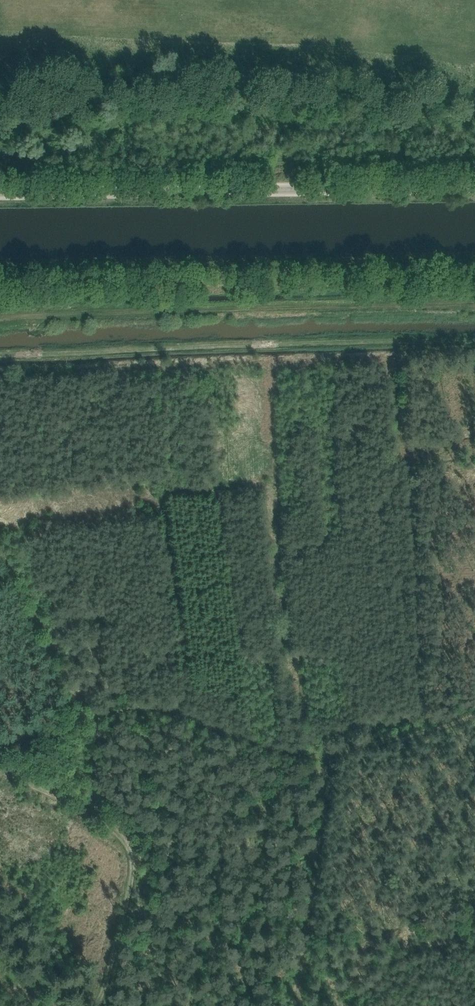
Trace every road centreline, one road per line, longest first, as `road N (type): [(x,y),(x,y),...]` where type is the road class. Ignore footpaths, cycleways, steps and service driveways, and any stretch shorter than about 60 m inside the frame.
road 1 (track): [(0,355),(474,343)]
road 2 (unclassified): [(0,195),(474,187)]

